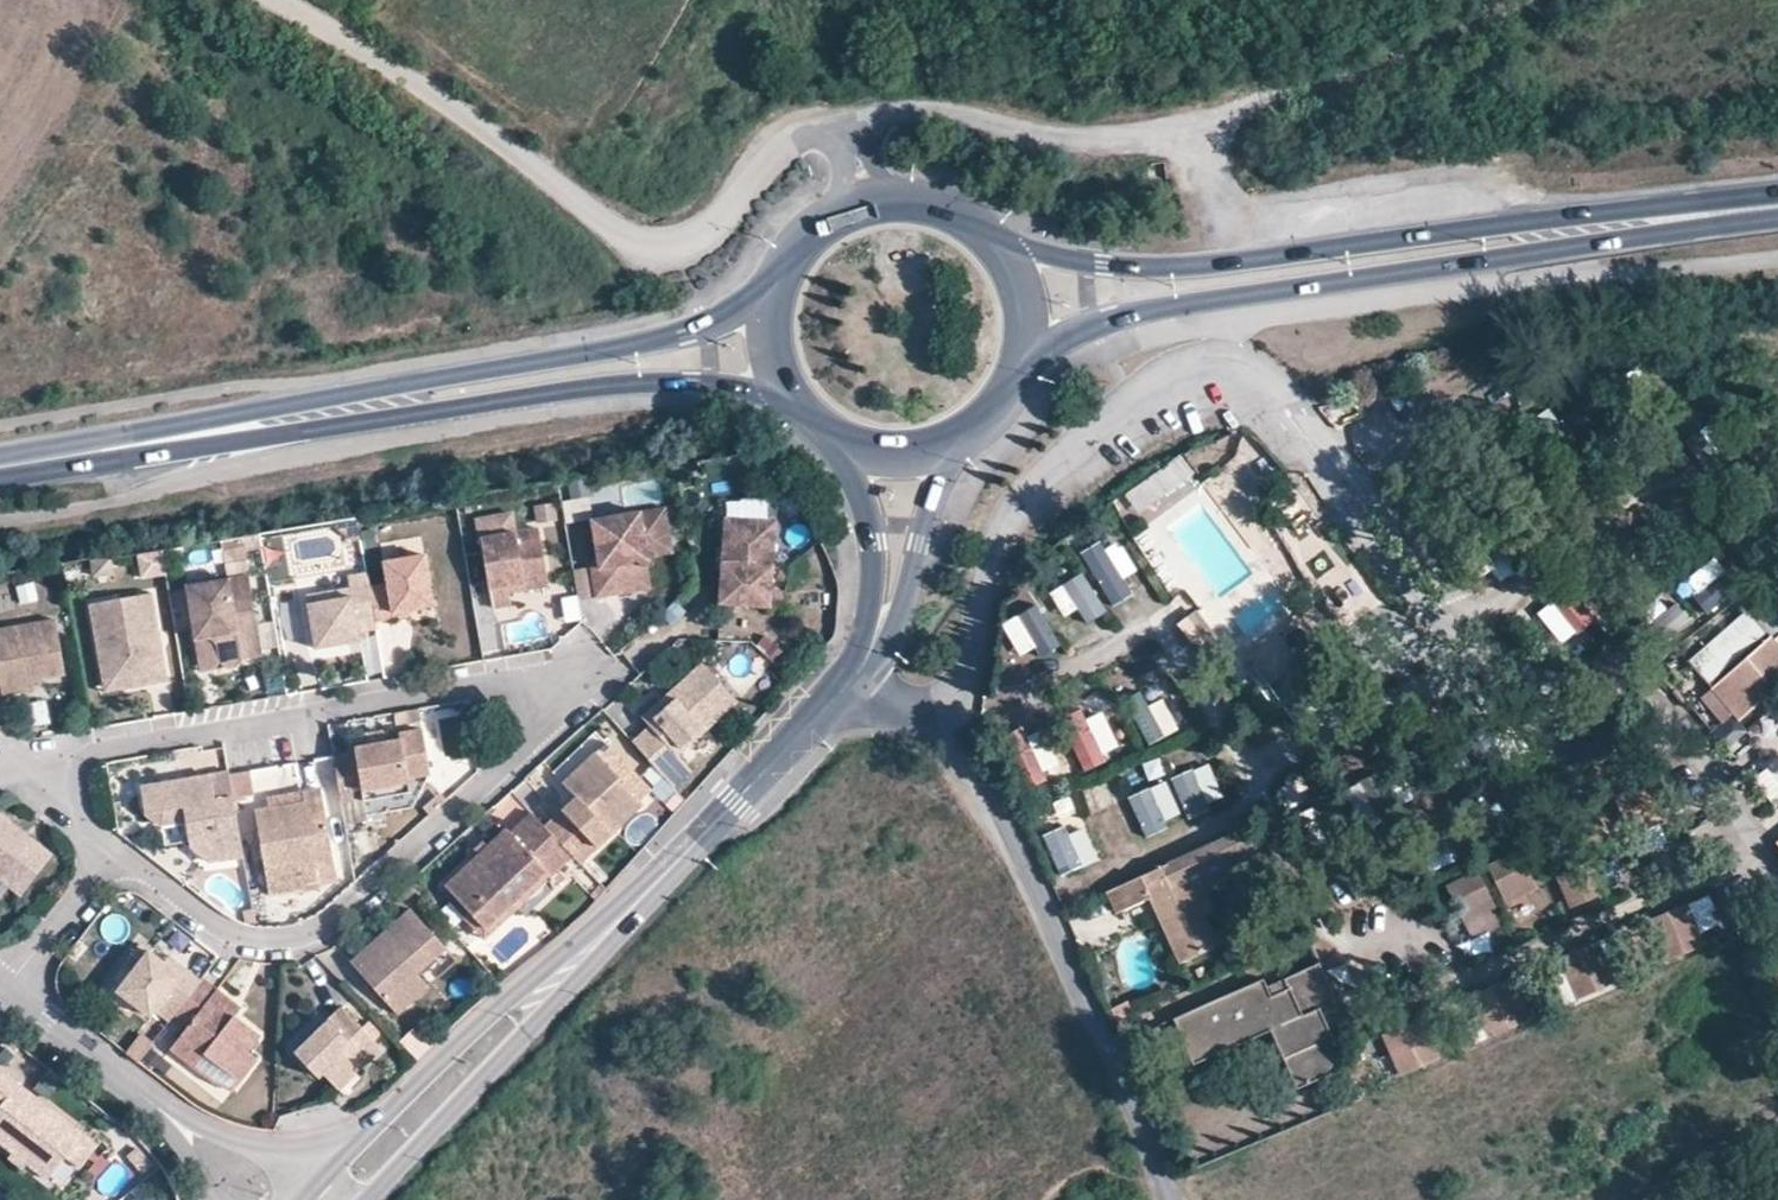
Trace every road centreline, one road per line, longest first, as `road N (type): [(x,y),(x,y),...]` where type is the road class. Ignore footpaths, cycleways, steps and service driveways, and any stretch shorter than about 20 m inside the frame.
road 1 (residential): [(118,855),(73,806),(70,781),(82,759),(102,748),(466,681),(513,695),(521,737),(508,762),(328,927),(281,944),(254,944),(207,924)]
road 2 (unclassified): [(871,200),(852,135),(822,128),(779,151),(699,240),(665,261),(642,252),(521,158),(366,54),(260,0)]
road 3 (primary): [(1777,198),(1202,270),(1088,260),(996,232)]
road 4 (primary): [(1034,356),(1094,325),(1154,310),(1777,222)]
road 5 (tertiary): [(358,1173),(844,692)]
road 6 (primary): [(782,276),(729,327),(689,340),(134,449)]
road 7 (primary): [(134,449),(648,385),(753,394),(802,413)]
road 8 (unclassified): [(1175,1199),(961,703)]
road 9 (tertiary): [(869,643),(906,600),(963,447)]
road 10 (tertiary): [(832,439),(878,524),(869,643)]
road 11 (residential): [(358,1173),(255,1146),(154,1106)]
road 12 (residential): [(154,1106),(4,993)]
road 13 (residential): [(118,855),(4,993)]
road 14 (primary): [(782,276),(772,347),(802,413)]
road 15 (primary): [(832,439),(869,456),(917,460),(963,447)]
road 16 (primary): [(0,471),(134,449)]
road 17 (primary): [(1034,356),(1031,289),(996,232)]
road 18 (primary): [(996,232),(938,200),(871,200)]
road 19 (primary): [(871,200),(818,227),(782,276)]

